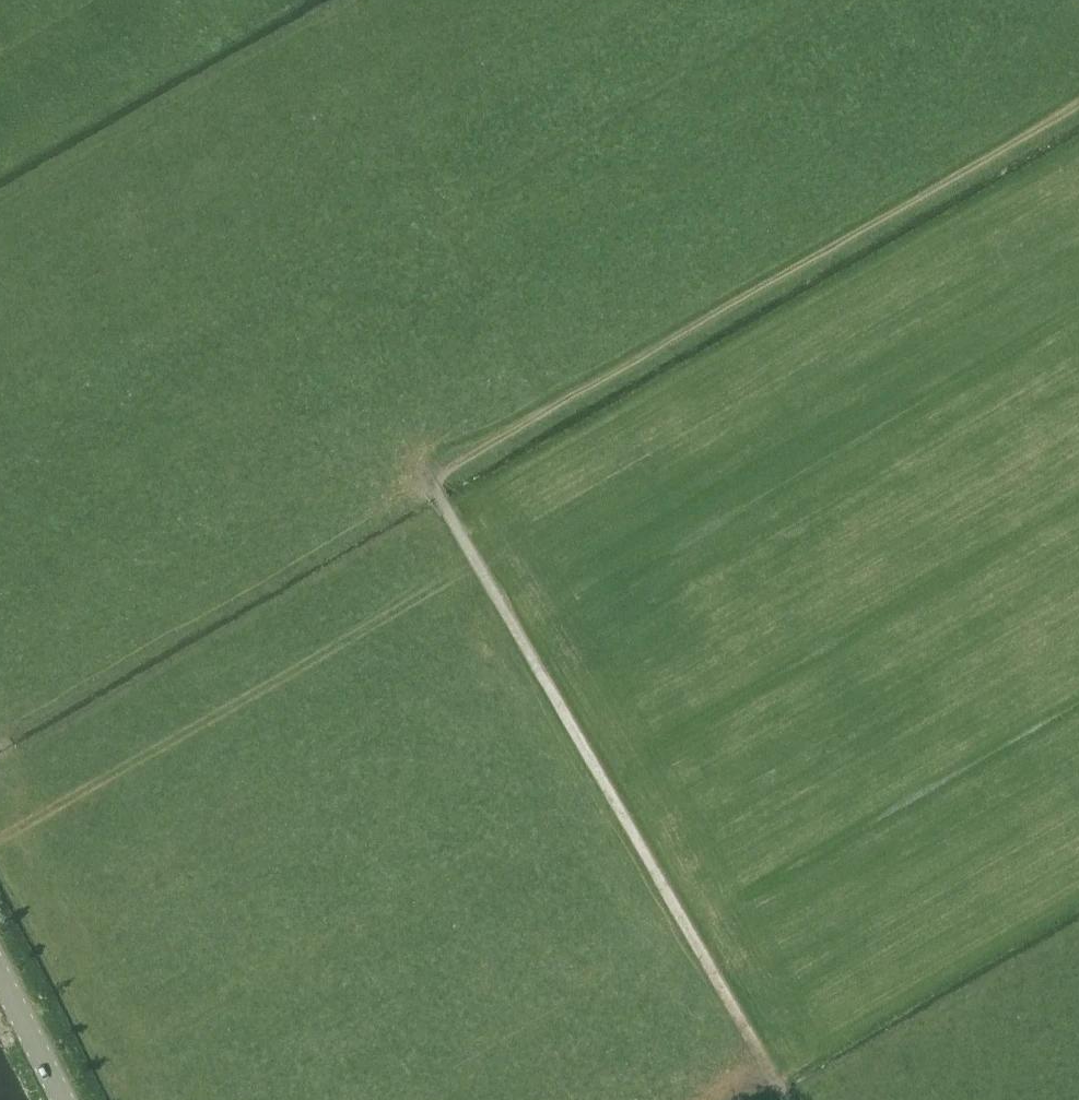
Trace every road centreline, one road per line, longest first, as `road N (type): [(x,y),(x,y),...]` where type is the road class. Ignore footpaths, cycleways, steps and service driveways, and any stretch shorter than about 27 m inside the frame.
road 1 (secondary): [(63,1099),(0,977)]

